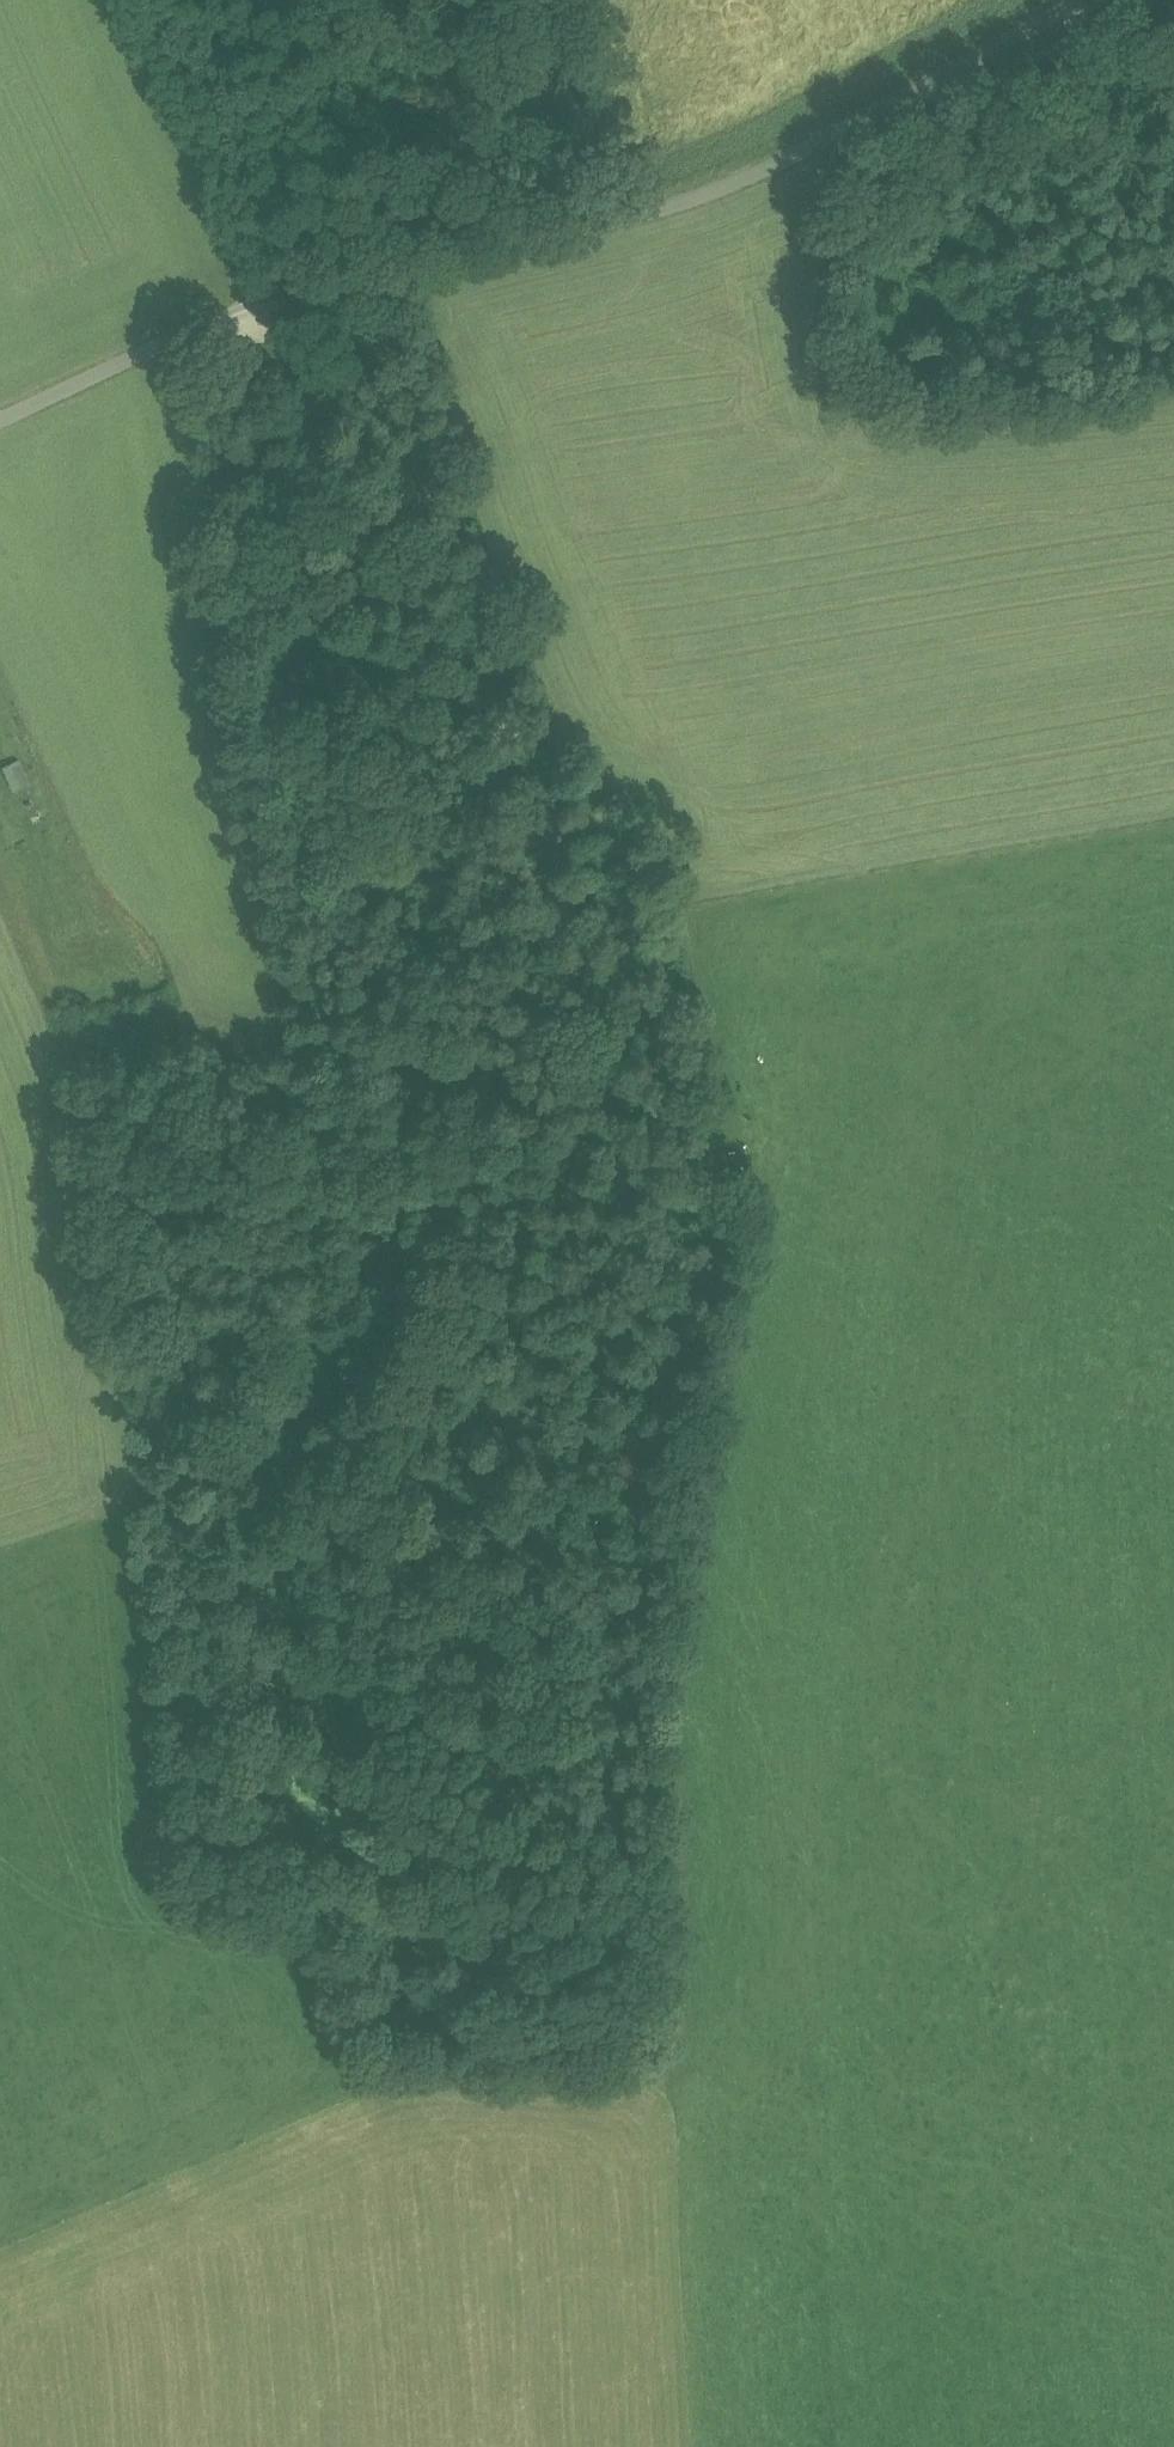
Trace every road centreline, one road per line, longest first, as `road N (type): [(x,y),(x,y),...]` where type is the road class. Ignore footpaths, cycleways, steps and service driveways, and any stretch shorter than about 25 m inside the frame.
road 1 (unclassified): [(1080,0),(736,182),(674,205),(379,272),(206,323),(0,419)]

